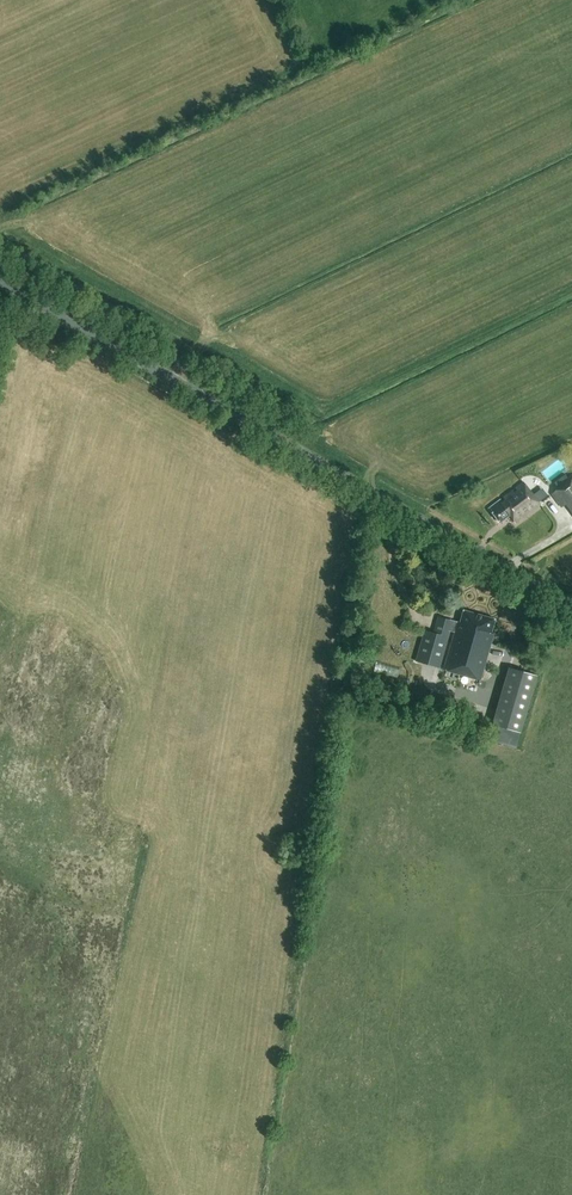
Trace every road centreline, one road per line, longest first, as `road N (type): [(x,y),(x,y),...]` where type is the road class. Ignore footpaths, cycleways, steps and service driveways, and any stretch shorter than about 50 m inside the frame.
road 1 (tertiary): [(571,607),(0,275)]

